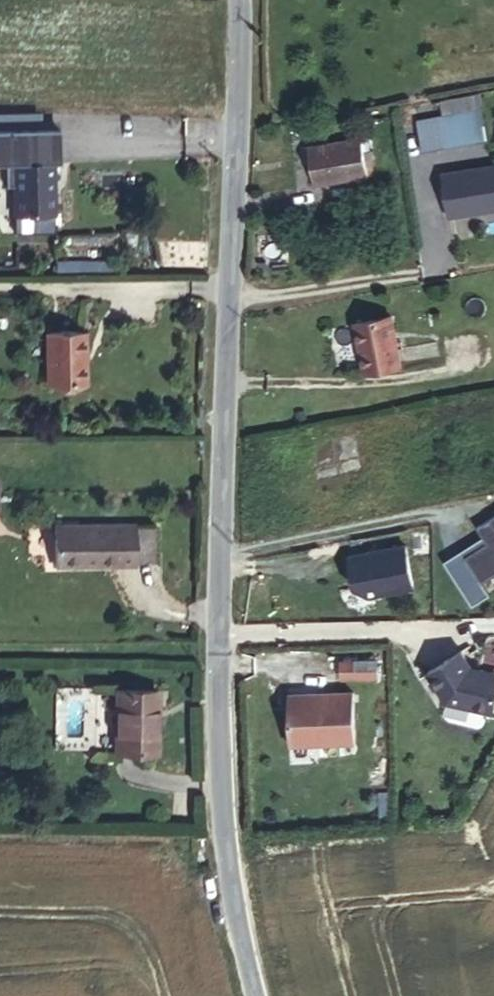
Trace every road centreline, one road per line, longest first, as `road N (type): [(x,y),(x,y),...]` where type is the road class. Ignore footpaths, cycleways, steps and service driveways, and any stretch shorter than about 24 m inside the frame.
road 1 (unclassified): [(251,995),(223,830),(218,687),(237,0)]

